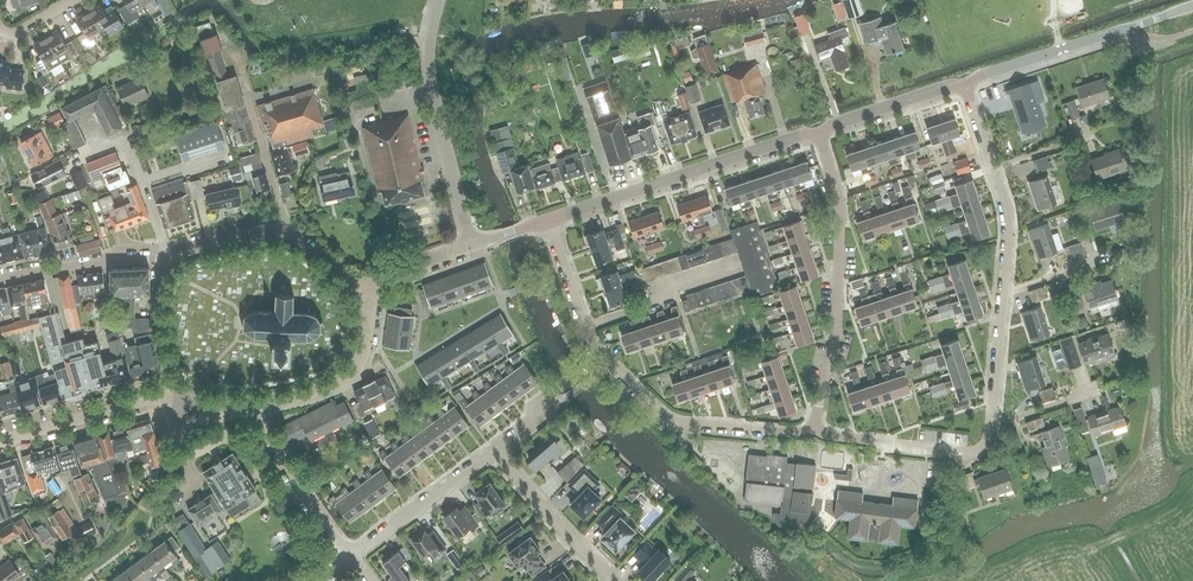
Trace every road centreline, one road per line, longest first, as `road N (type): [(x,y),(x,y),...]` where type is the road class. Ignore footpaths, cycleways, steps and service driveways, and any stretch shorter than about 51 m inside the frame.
road 1 (residential): [(814,430),(963,452),(987,441),(1007,229),(965,86)]
road 2 (residential): [(549,219),(593,348),(661,415),(692,425),(814,430)]
road 3 (residential): [(814,430),(836,326),(839,211),(819,134)]
road 4 (tertiary): [(549,219),(819,134)]
road 5 (unclassified): [(471,245),(429,69),(440,0)]
road 6 (tertiary): [(965,86),(1192,6)]
road 7 (tertiary): [(0,441),(145,400),(187,403)]
road 8 (residential): [(285,233),(235,57)]
road 9 (residential): [(617,580),(494,450)]
road 10 (residential): [(351,556),(494,450)]
road 11 (residential): [(262,403),(300,487),(351,556)]
road 12 (tertiary): [(262,403),(329,386),(353,370),(369,297)]
road 13 (unclassified): [(0,279),(167,256)]
road 14 (tertiary): [(819,134),(965,86)]
road 15 (residential): [(167,256),(121,140)]
road 16 (unclassified): [(167,256),(285,233)]

